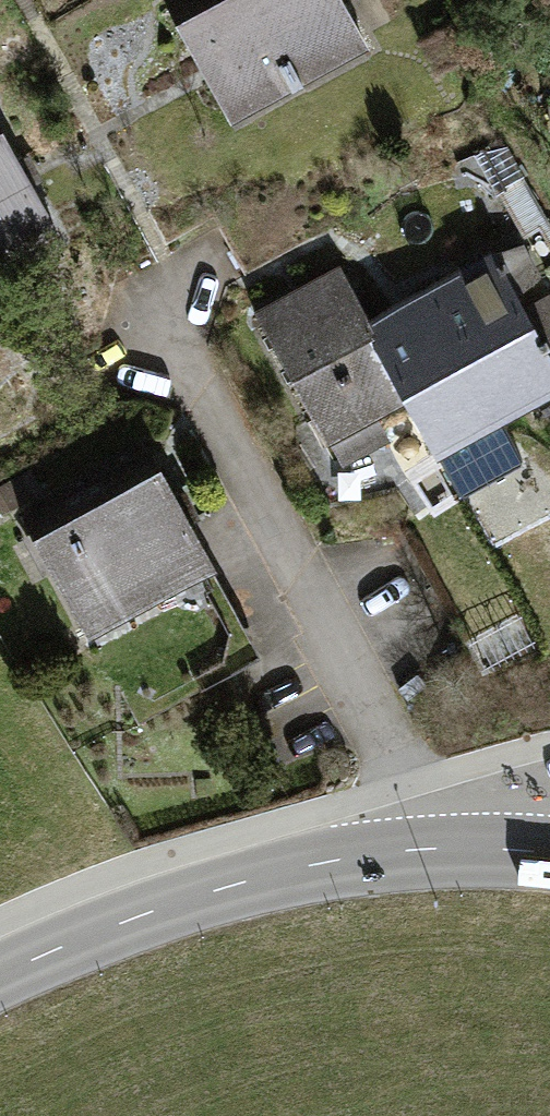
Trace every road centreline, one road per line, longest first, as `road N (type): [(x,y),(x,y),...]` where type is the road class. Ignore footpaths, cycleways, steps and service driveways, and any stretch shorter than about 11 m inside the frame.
road 1 (residential): [(407,851),(399,764),(159,317)]
road 2 (secondary): [(0,976),(155,910),(288,870),(407,851)]
road 3 (secondary): [(407,851),(549,855)]

